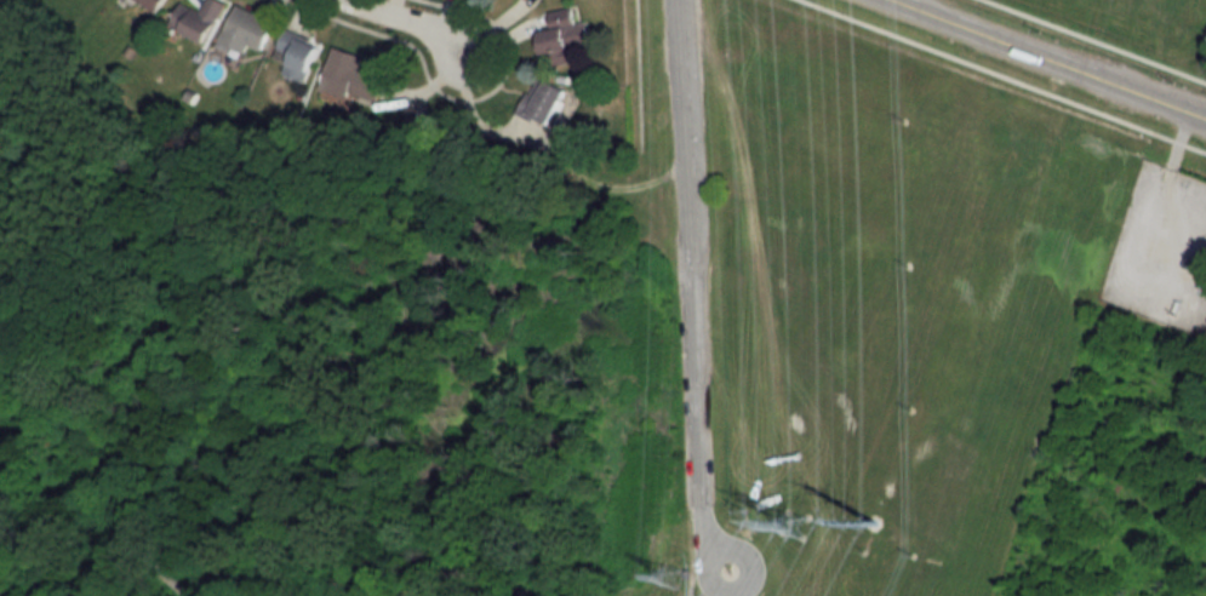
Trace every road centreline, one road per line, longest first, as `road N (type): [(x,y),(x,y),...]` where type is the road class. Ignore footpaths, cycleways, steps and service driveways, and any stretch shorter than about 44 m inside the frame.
road 1 (residential): [(715,551),(696,498),(678,0)]
road 2 (tertiary): [(1205,117),(902,0)]
road 3 (residential): [(739,588),(750,571),(743,551),(715,551),(708,578),(719,589),(739,588)]
road 4 (residential): [(344,0),(464,57)]

